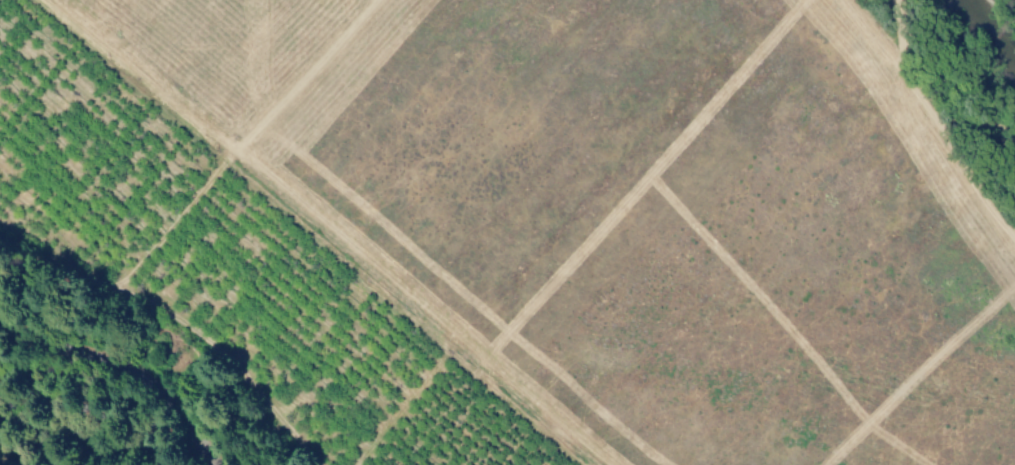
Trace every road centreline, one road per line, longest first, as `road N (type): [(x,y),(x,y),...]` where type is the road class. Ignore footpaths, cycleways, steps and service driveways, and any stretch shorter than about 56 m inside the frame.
road 1 (residential): [(50,0),(600,464)]
road 2 (residential): [(219,464),(170,403),(135,378),(0,322)]

